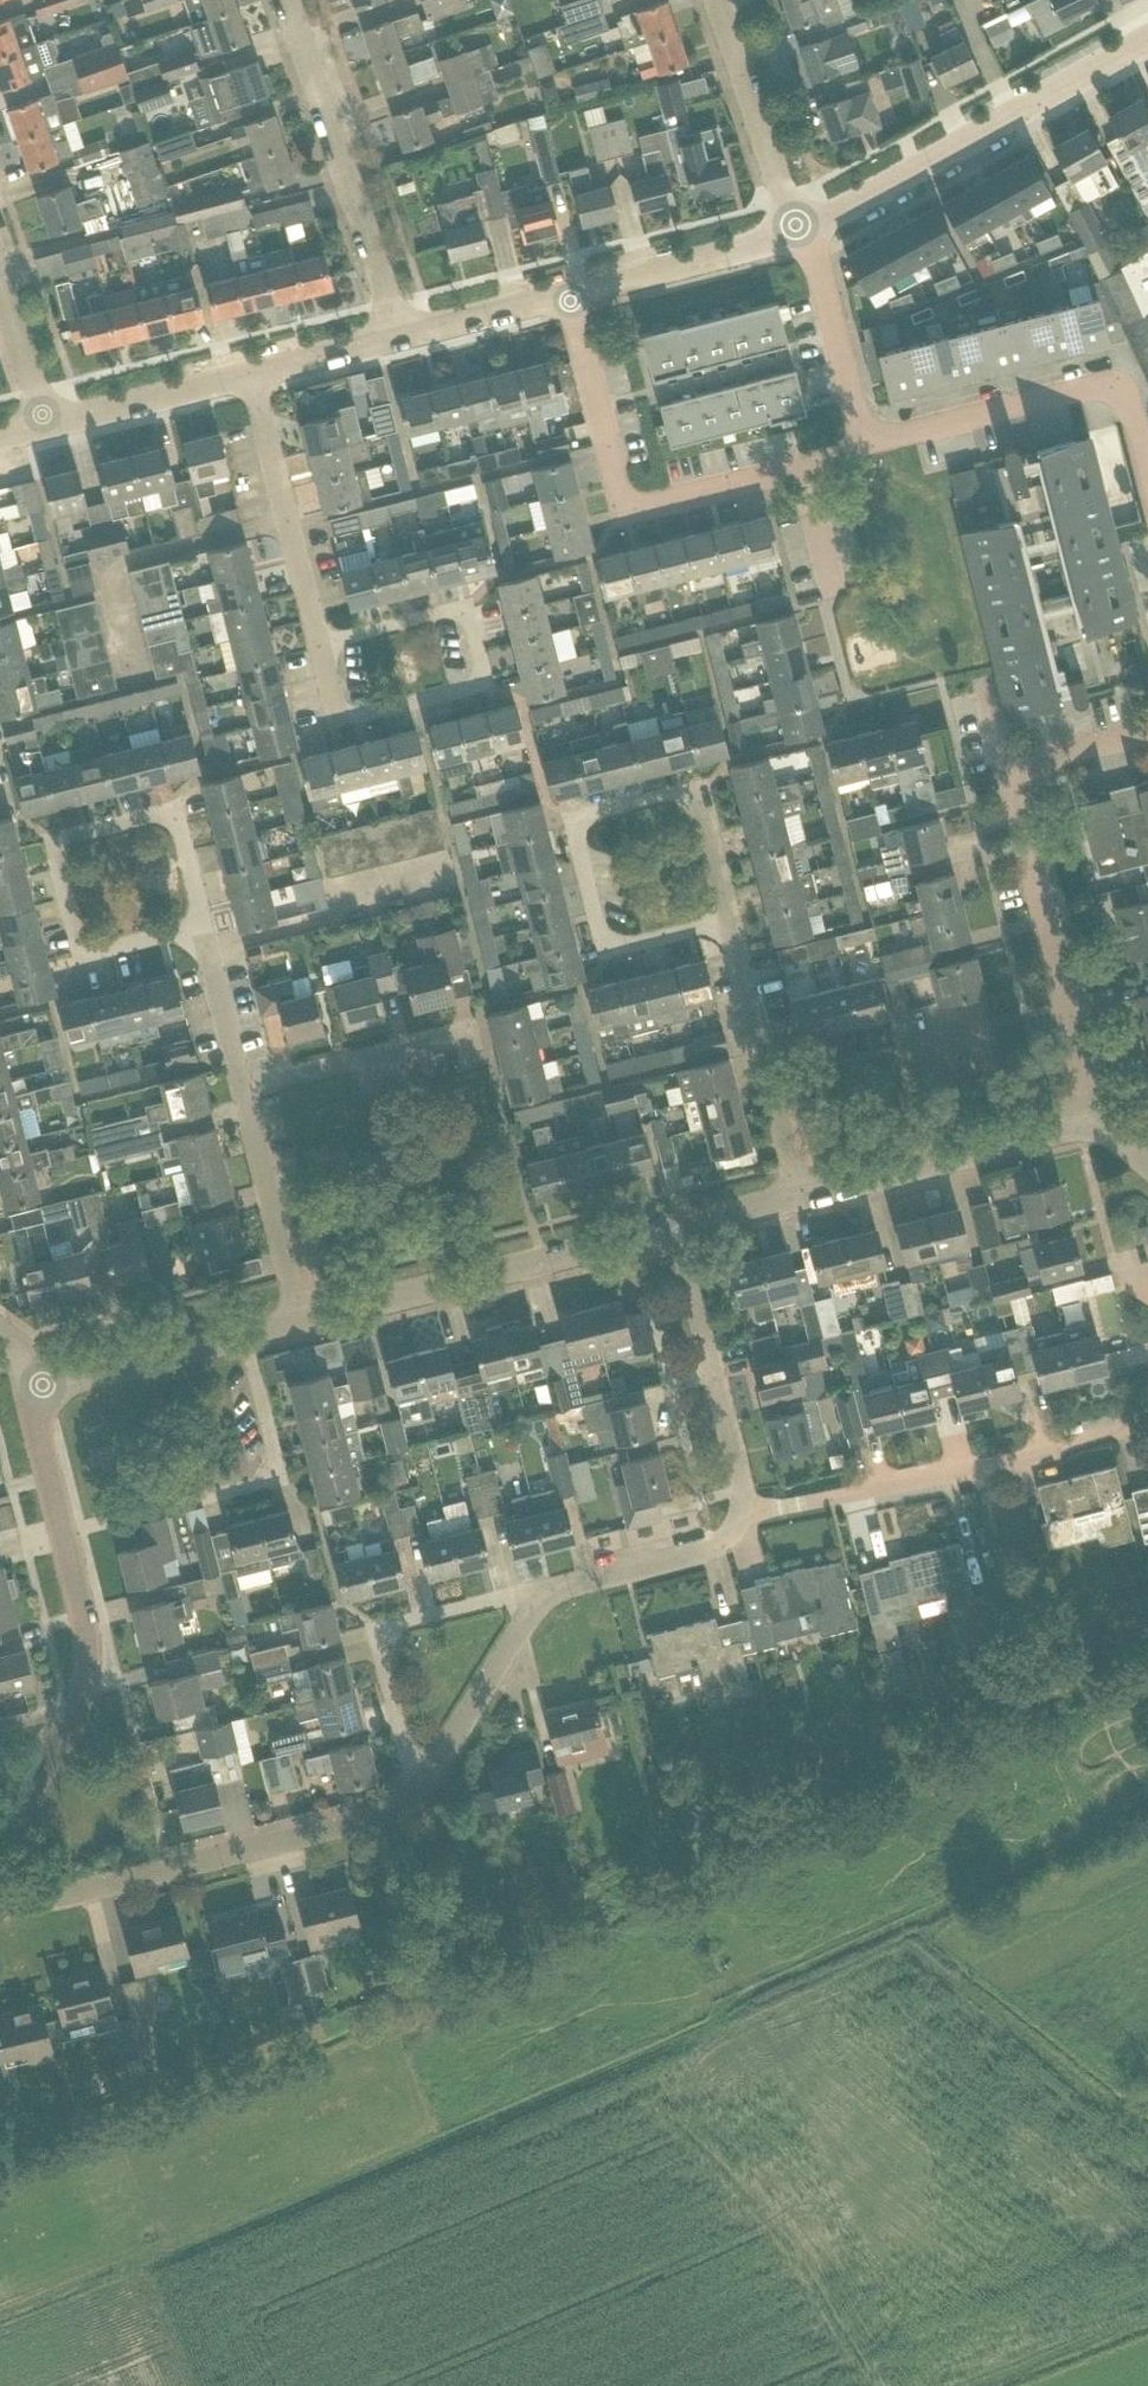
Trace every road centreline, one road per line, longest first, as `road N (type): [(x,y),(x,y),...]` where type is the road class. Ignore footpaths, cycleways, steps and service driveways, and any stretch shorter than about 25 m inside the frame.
road 1 (residential): [(0,1886),(66,1895),(385,1817),(414,1796)]
road 2 (residential): [(745,1506),(791,1508),(1002,1462),(1132,1423),(1147,1399)]
road 3 (residential): [(800,464),(622,508),(568,290)]
road 4 (unclassified): [(800,232),(1147,39)]
road 5 (unclassified): [(302,1323),(678,1228)]
road 6 (residential): [(731,920),(607,949),(576,817),(697,788)]
road 7 (residential): [(574,1581),(375,1628),(414,1796)]
road 8 (residential): [(1082,1128),(1084,1079),(1007,766)]
road 9 (residential): [(319,647),(462,612),(479,683),(337,718)]
road 10 (residential): [(203,924),(82,952),(60,842),(177,813)]
road 11 (residential): [(62,1529),(256,1484),(269,1474),(244,1338)]
road 12 (residential): [(401,332),(288,0)]
road 13 (residential): [(1147,473),(1137,433),(1111,392),(1072,392),(861,449)]
road 14 (unclassified): [(803,1196),(1082,1128)]
road 15 (residential): [(745,1506),(678,1228)]
road 16 (residential): [(803,1196),(731,920)]
road 17 (residential): [(319,647),(251,370)]
road 18 (residential): [(414,1796),(524,1625),(574,1581)]
road 19 (residential): [(243,1090),(483,1031)]
road 20 (residential): [(715,0),(800,232)]
road 21 (residential): [(302,1323),(243,1090)]
road 22 (unclassified): [(568,290),(800,232)]
road 23 (residential): [(861,449),(815,259),(800,232)]
road 24 (unclassified): [(46,422),(251,370)]
road 25 (unclassified): [(41,1384),(244,1338)]
road 26 (residential): [(574,1581),(713,1547),(734,1530),(745,1506)]
road 27 (unclassified): [(80,1708),(88,1636),(62,1529)]
road 28 (unclassified): [(401,332),(568,290)]
road 29 (residential): [(243,1090),(203,924)]
road 30 (unclassified): [(251,370),(401,332)]
road 31 (unclassified): [(0,1838),(80,1708)]
road 32 (unclassified): [(62,1529),(40,1431),(41,1384)]
road 33 (residential): [(1007,766),(1147,730)]
road 34 (residential): [(46,422),(0,288)]
road 35 (residential): [(731,920),(697,788)]
road 36 (residential): [(834,594),(800,464)]
road 37 (unclassified): [(678,1228),(803,1196)]

